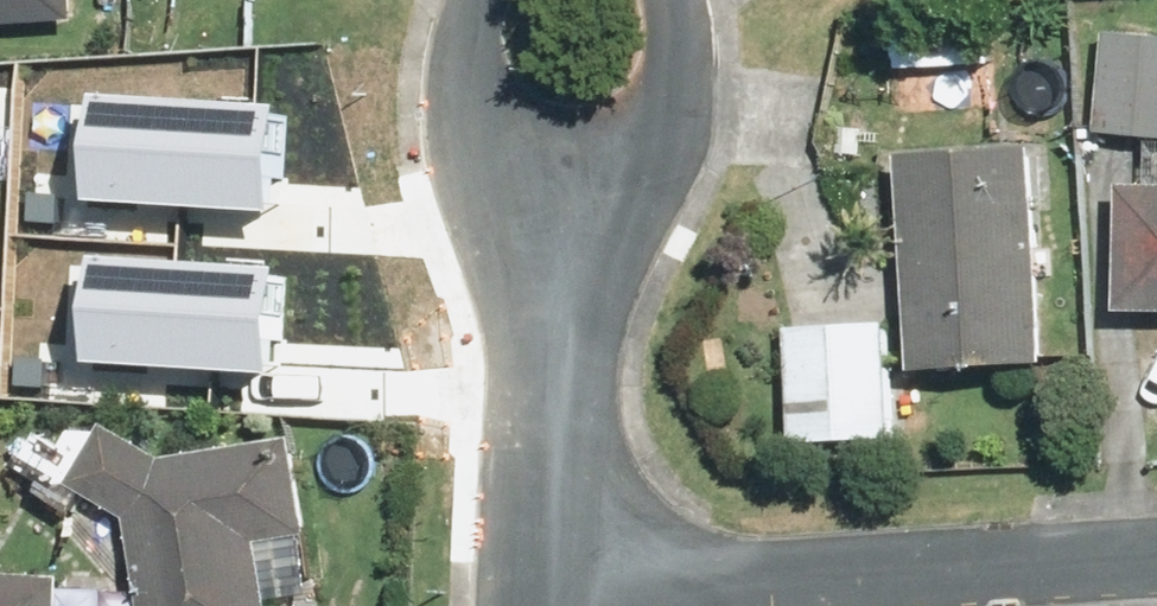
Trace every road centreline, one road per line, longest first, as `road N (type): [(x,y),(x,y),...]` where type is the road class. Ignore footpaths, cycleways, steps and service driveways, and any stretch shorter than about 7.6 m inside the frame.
road 1 (residential): [(558,587),(1156,550)]
road 2 (residential): [(668,0),(662,107),(576,336)]
road 3 (residential): [(576,336),(494,121),(497,0)]
road 4 (residential): [(558,587),(576,336)]

